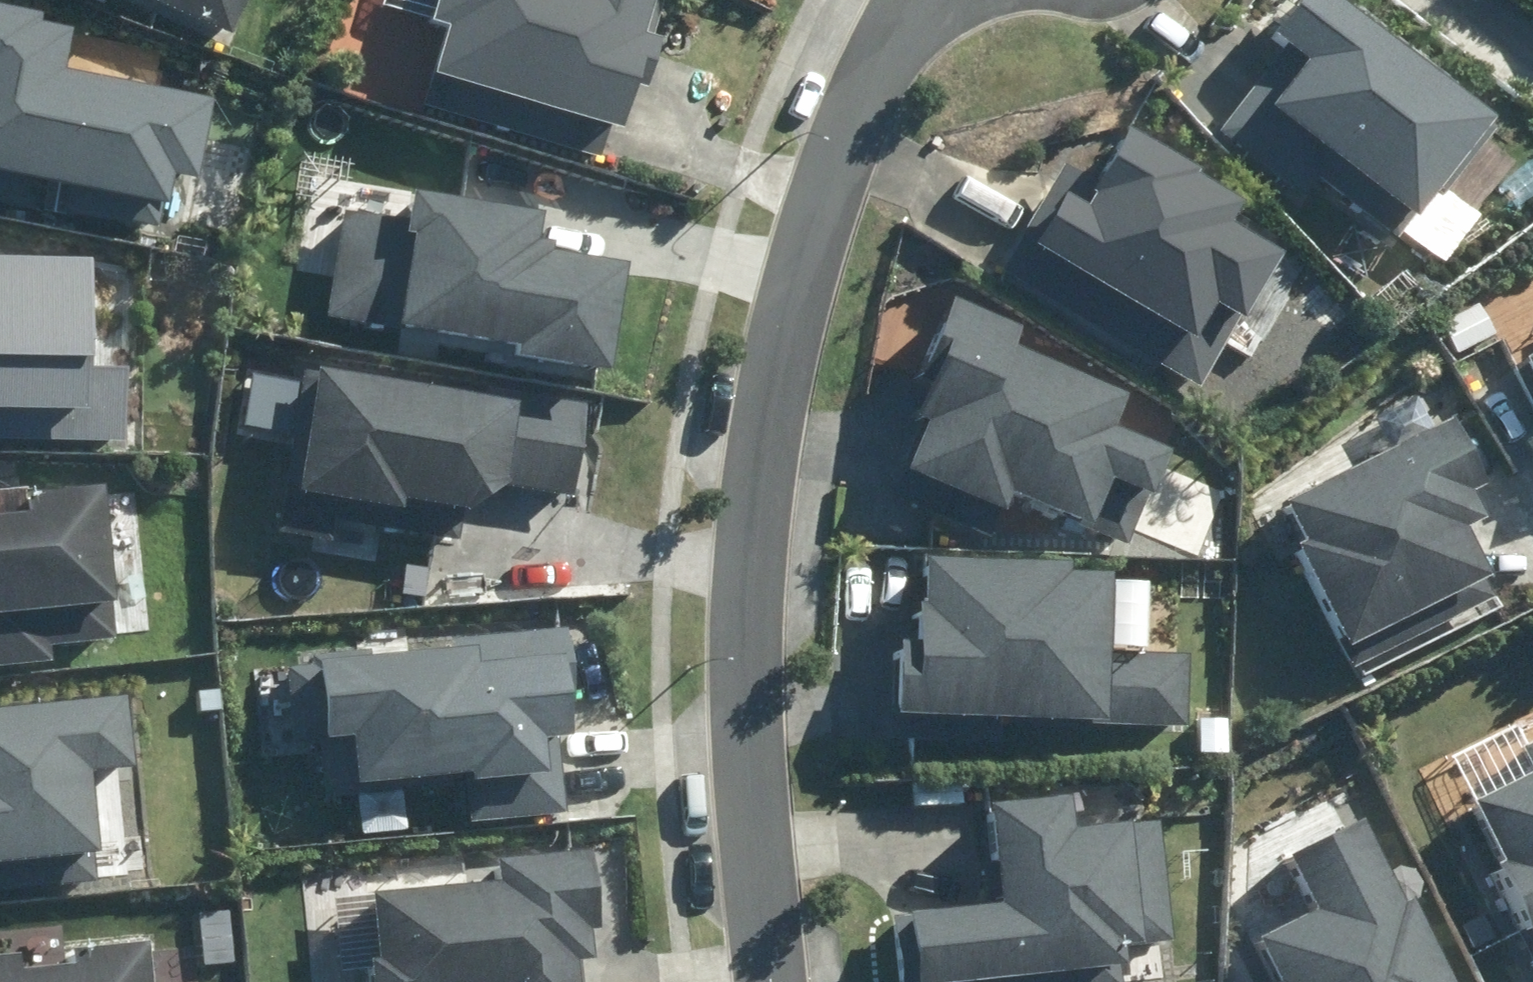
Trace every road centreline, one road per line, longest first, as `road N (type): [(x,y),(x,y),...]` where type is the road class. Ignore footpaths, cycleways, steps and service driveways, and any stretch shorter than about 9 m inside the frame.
road 1 (residential): [(769,981),(744,701),(753,522),(776,357),(871,72),(917,0)]

